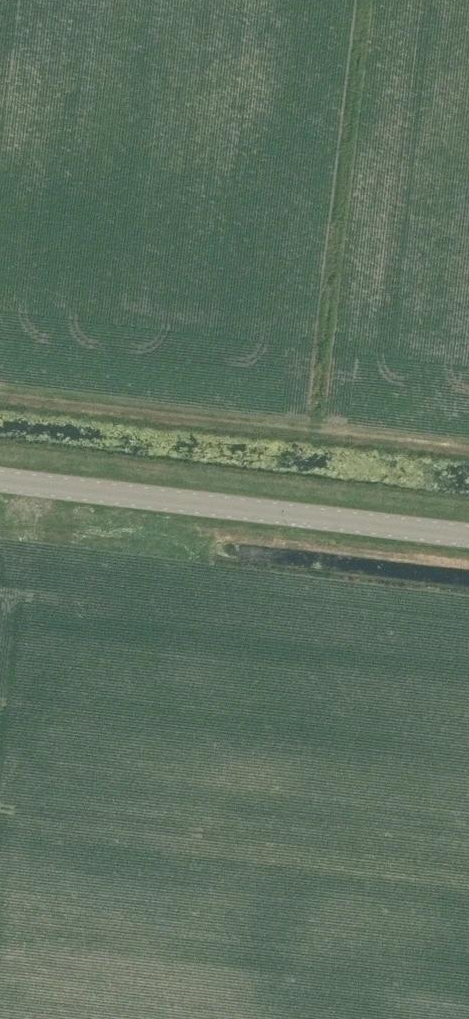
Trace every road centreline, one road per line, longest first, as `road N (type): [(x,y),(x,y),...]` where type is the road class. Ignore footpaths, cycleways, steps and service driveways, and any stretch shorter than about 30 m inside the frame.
road 1 (unclassified): [(468,534),(0,479)]

